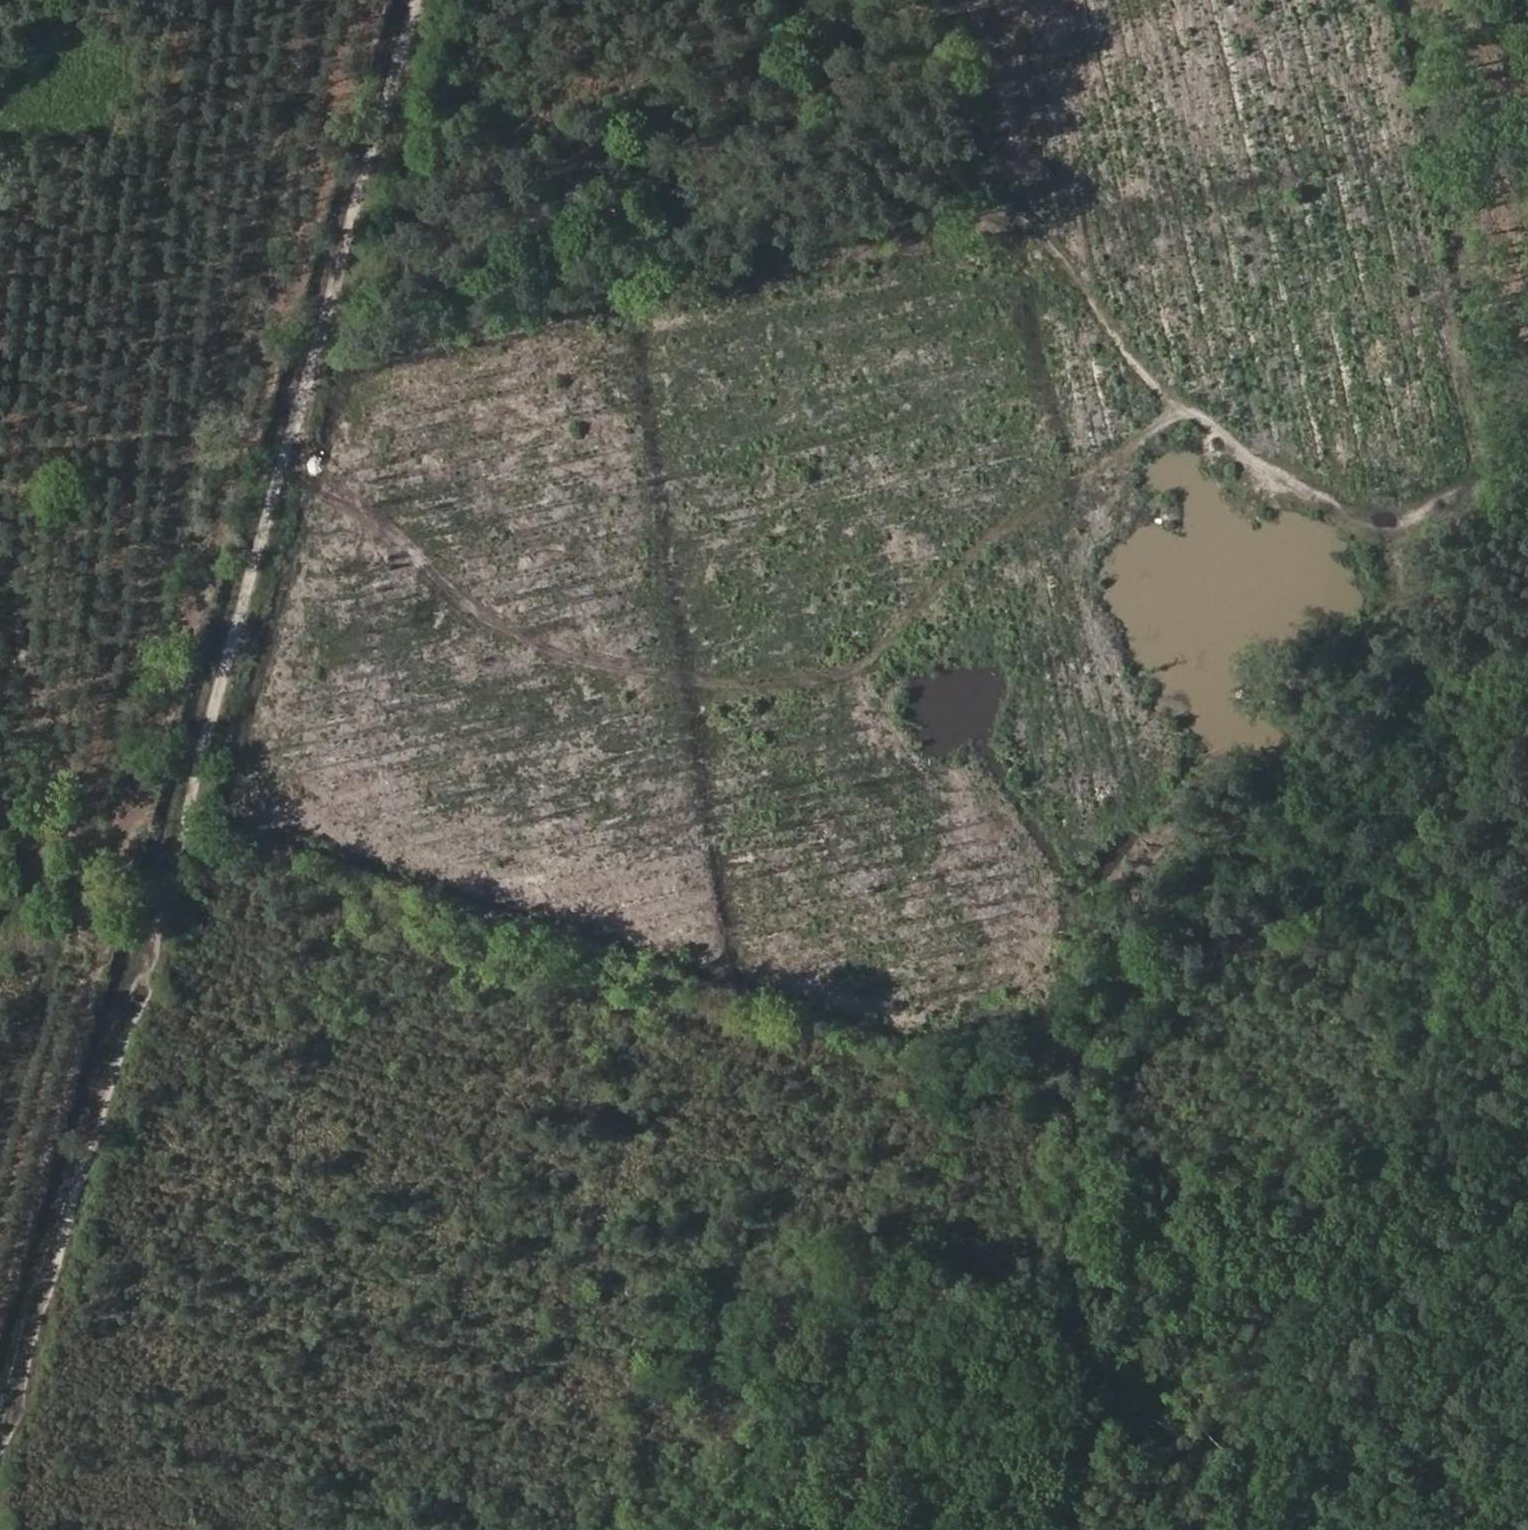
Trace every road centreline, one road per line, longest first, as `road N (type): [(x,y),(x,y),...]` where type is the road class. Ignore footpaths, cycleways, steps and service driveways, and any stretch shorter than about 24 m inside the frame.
road 1 (track): [(0,1451),(423,0)]
road 2 (track): [(1061,1529),(1090,1454),(1092,1071),(1178,818),(1349,754),(1415,672),(1388,540),(1527,502)]

